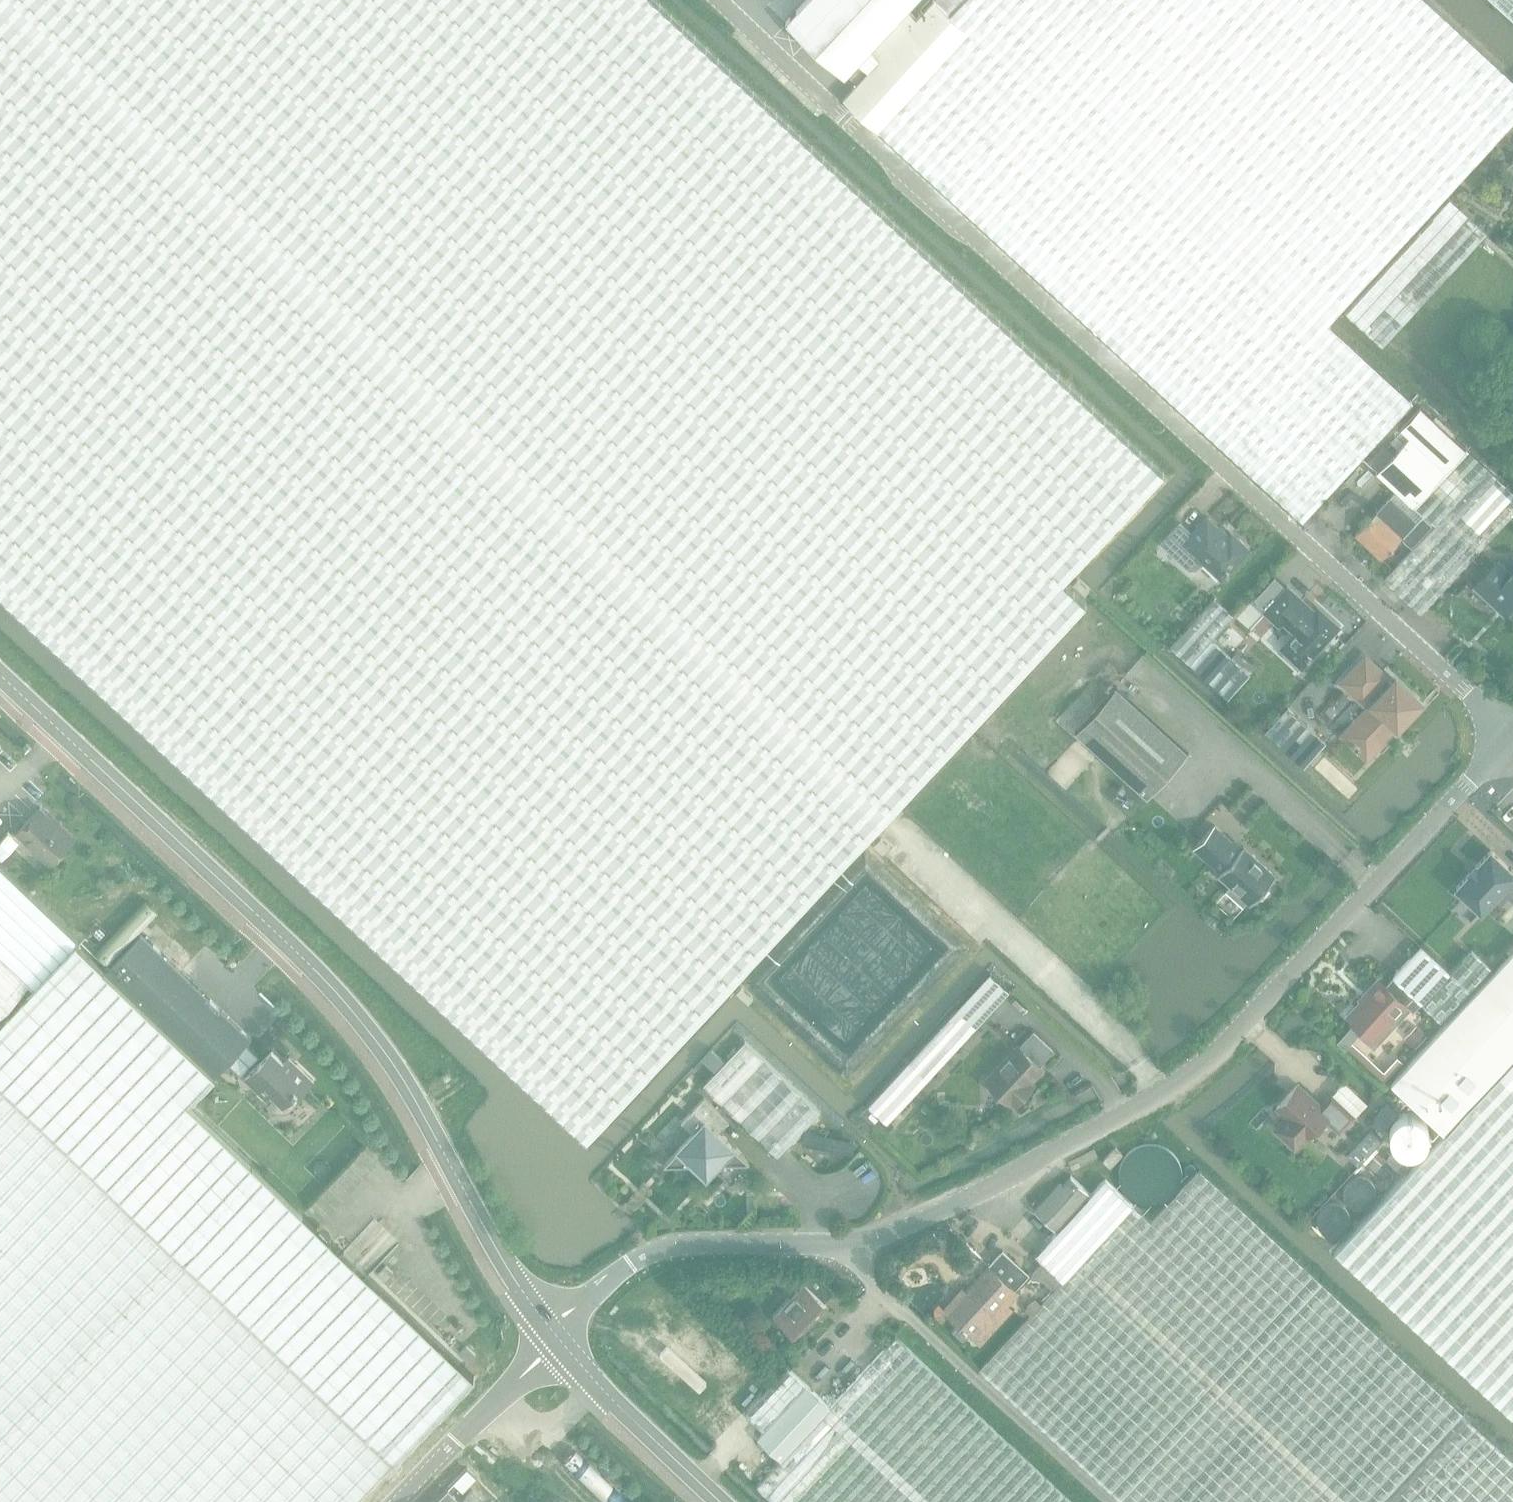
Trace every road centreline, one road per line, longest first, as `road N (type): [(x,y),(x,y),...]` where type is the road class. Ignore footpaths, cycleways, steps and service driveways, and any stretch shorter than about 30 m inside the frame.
road 1 (unclassified): [(1510,740),(723,0)]
road 2 (tertiary): [(547,1328),(424,1110),(331,978),(0,656)]
road 3 (unclassified): [(847,1237),(955,1195),(1132,1101),(1211,1047),(1379,886),(1510,740)]
road 4 (unclassified): [(1112,1501),(870,1278),(847,1237)]
road 5 (unclassified): [(547,1328),(654,1244),(847,1237)]
road 6 (tertiary): [(722,1501),(547,1328)]
road 7 (tertiary): [(388,1501),(547,1328)]

